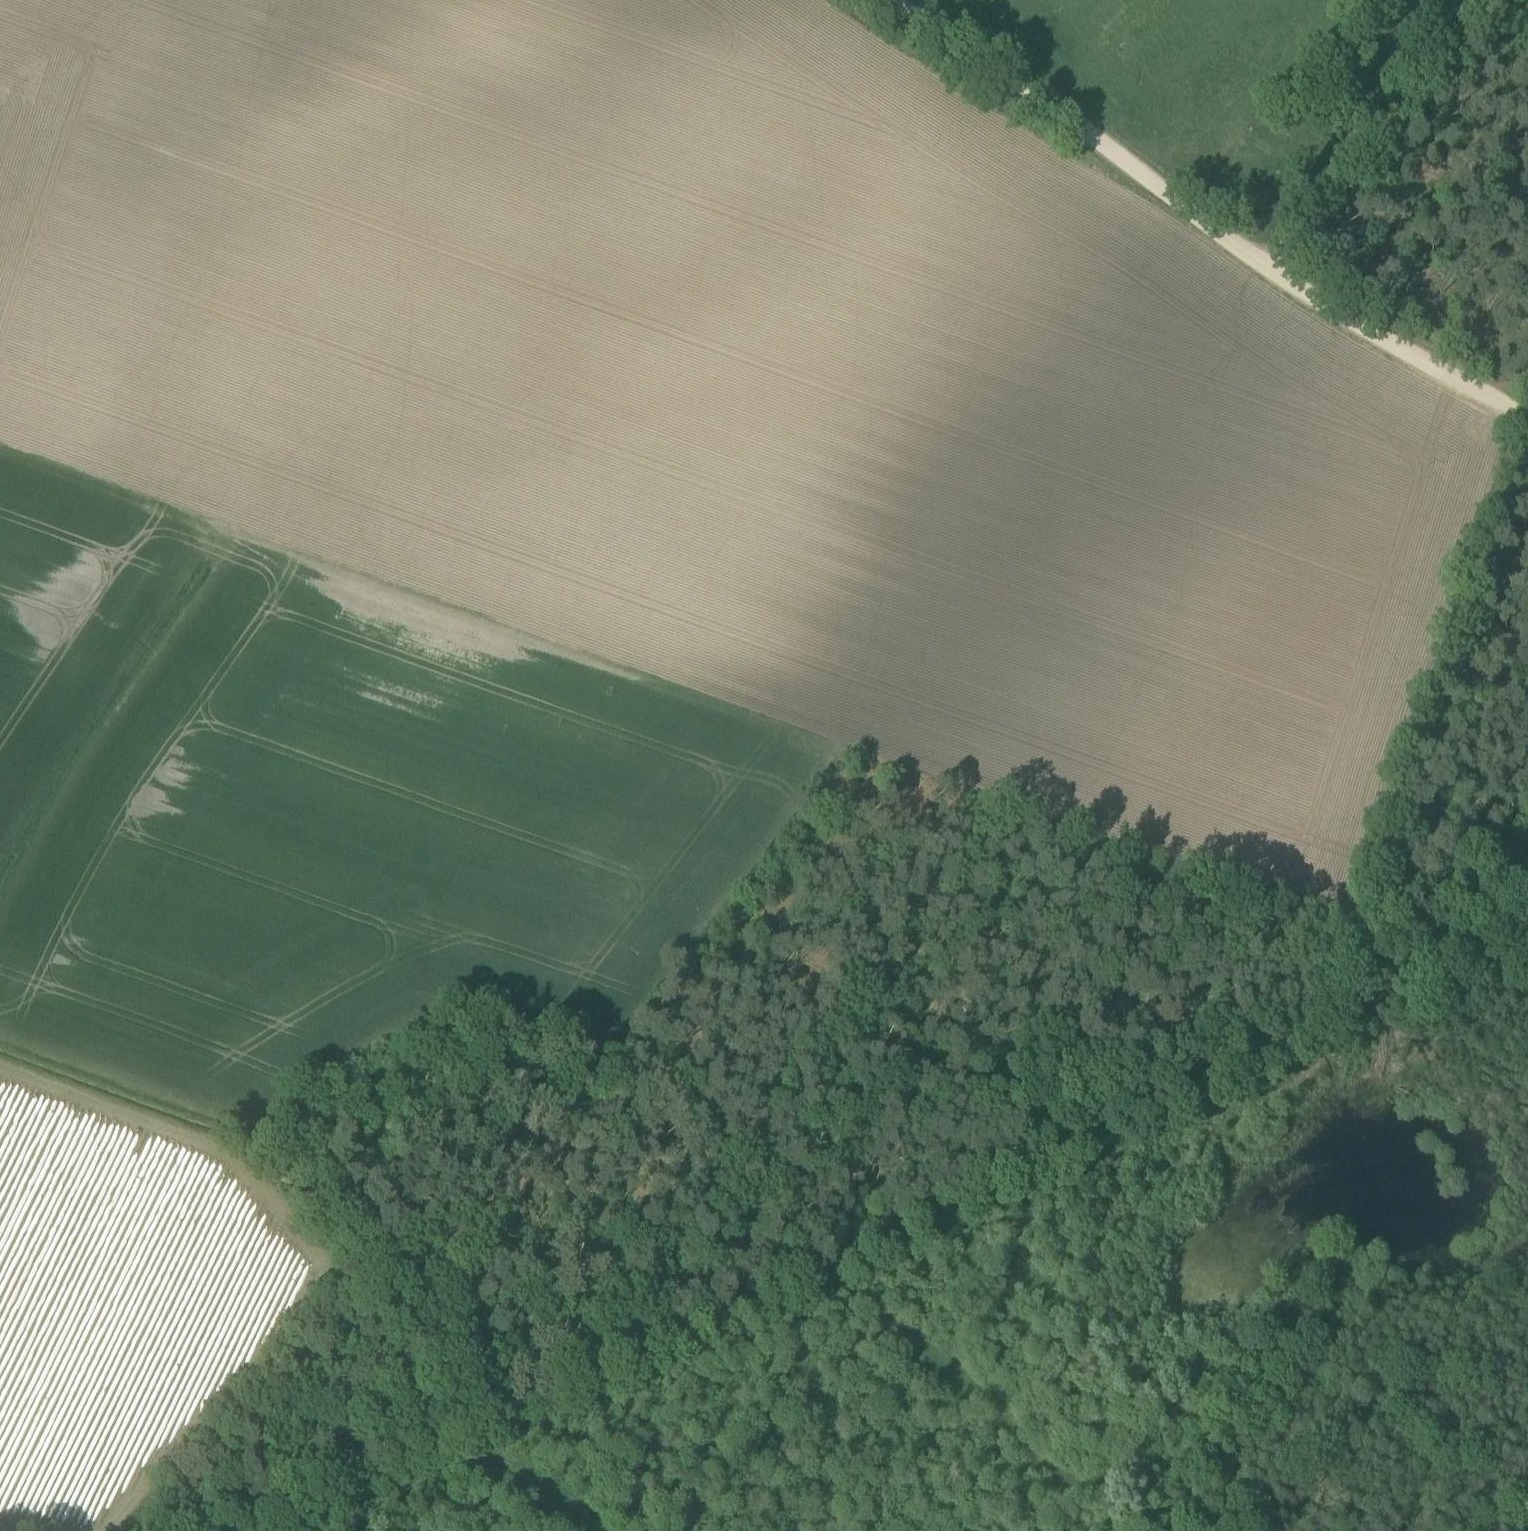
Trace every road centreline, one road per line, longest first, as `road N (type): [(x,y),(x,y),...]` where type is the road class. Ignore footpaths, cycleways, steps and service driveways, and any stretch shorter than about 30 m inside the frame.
road 1 (track): [(1527,420),(895,0)]
road 2 (track): [(1527,909),(1333,1027)]

